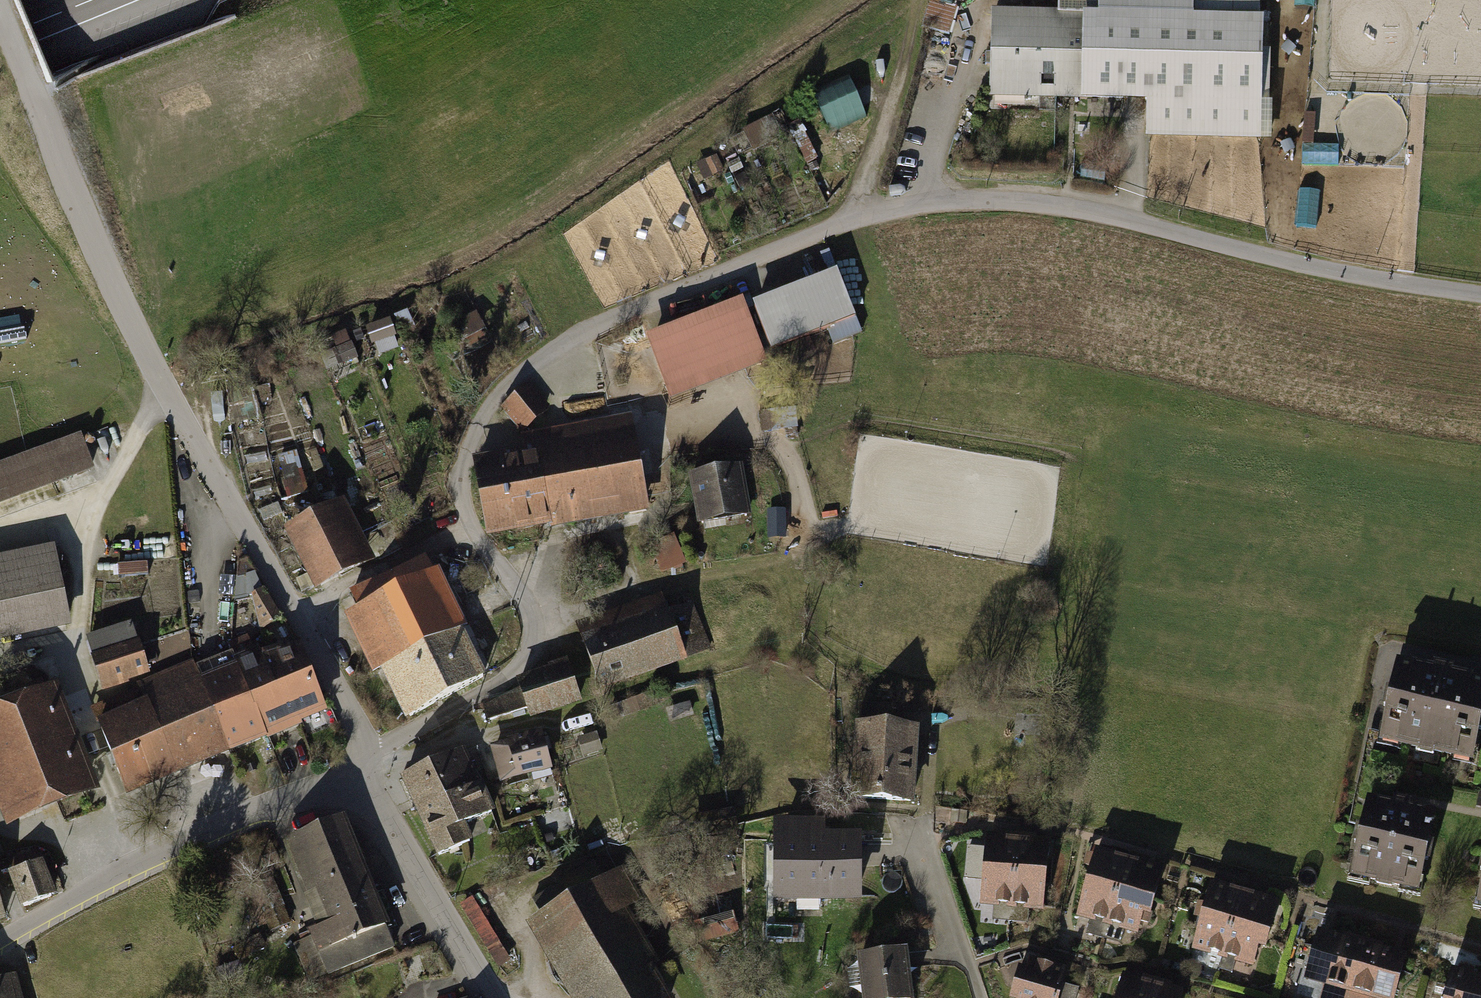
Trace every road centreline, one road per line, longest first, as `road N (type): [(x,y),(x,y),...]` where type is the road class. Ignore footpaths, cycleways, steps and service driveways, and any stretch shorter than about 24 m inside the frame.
road 1 (residential): [(358,769),(352,731),(319,655),(164,384)]
road 2 (unclassified): [(164,384),(126,312),(0,0)]
road 3 (residential): [(358,769),(109,877),(0,940)]
road 4 (residential): [(491,997),(358,769)]
road 5 (track): [(848,218),(913,0)]
road 6 (residential): [(979,997),(926,845)]

